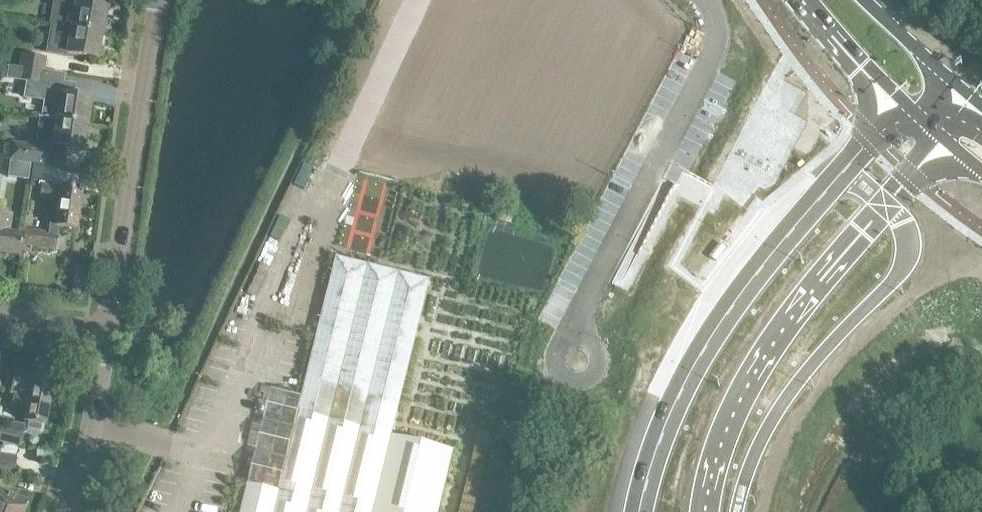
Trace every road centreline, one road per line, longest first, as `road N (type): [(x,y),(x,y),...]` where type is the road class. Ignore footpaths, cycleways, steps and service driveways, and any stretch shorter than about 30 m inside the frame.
road 1 (motorway): [(913,112),(859,154),(725,315),(665,424),(639,511)]
road 2 (motorway): [(707,511),(728,429),(772,347),(946,138)]
road 3 (residential): [(106,331),(160,0)]
road 4 (residential): [(66,511),(106,331)]
road 5 (secondary): [(811,0),(913,112)]
road 6 (secondary): [(960,86),(867,0)]

